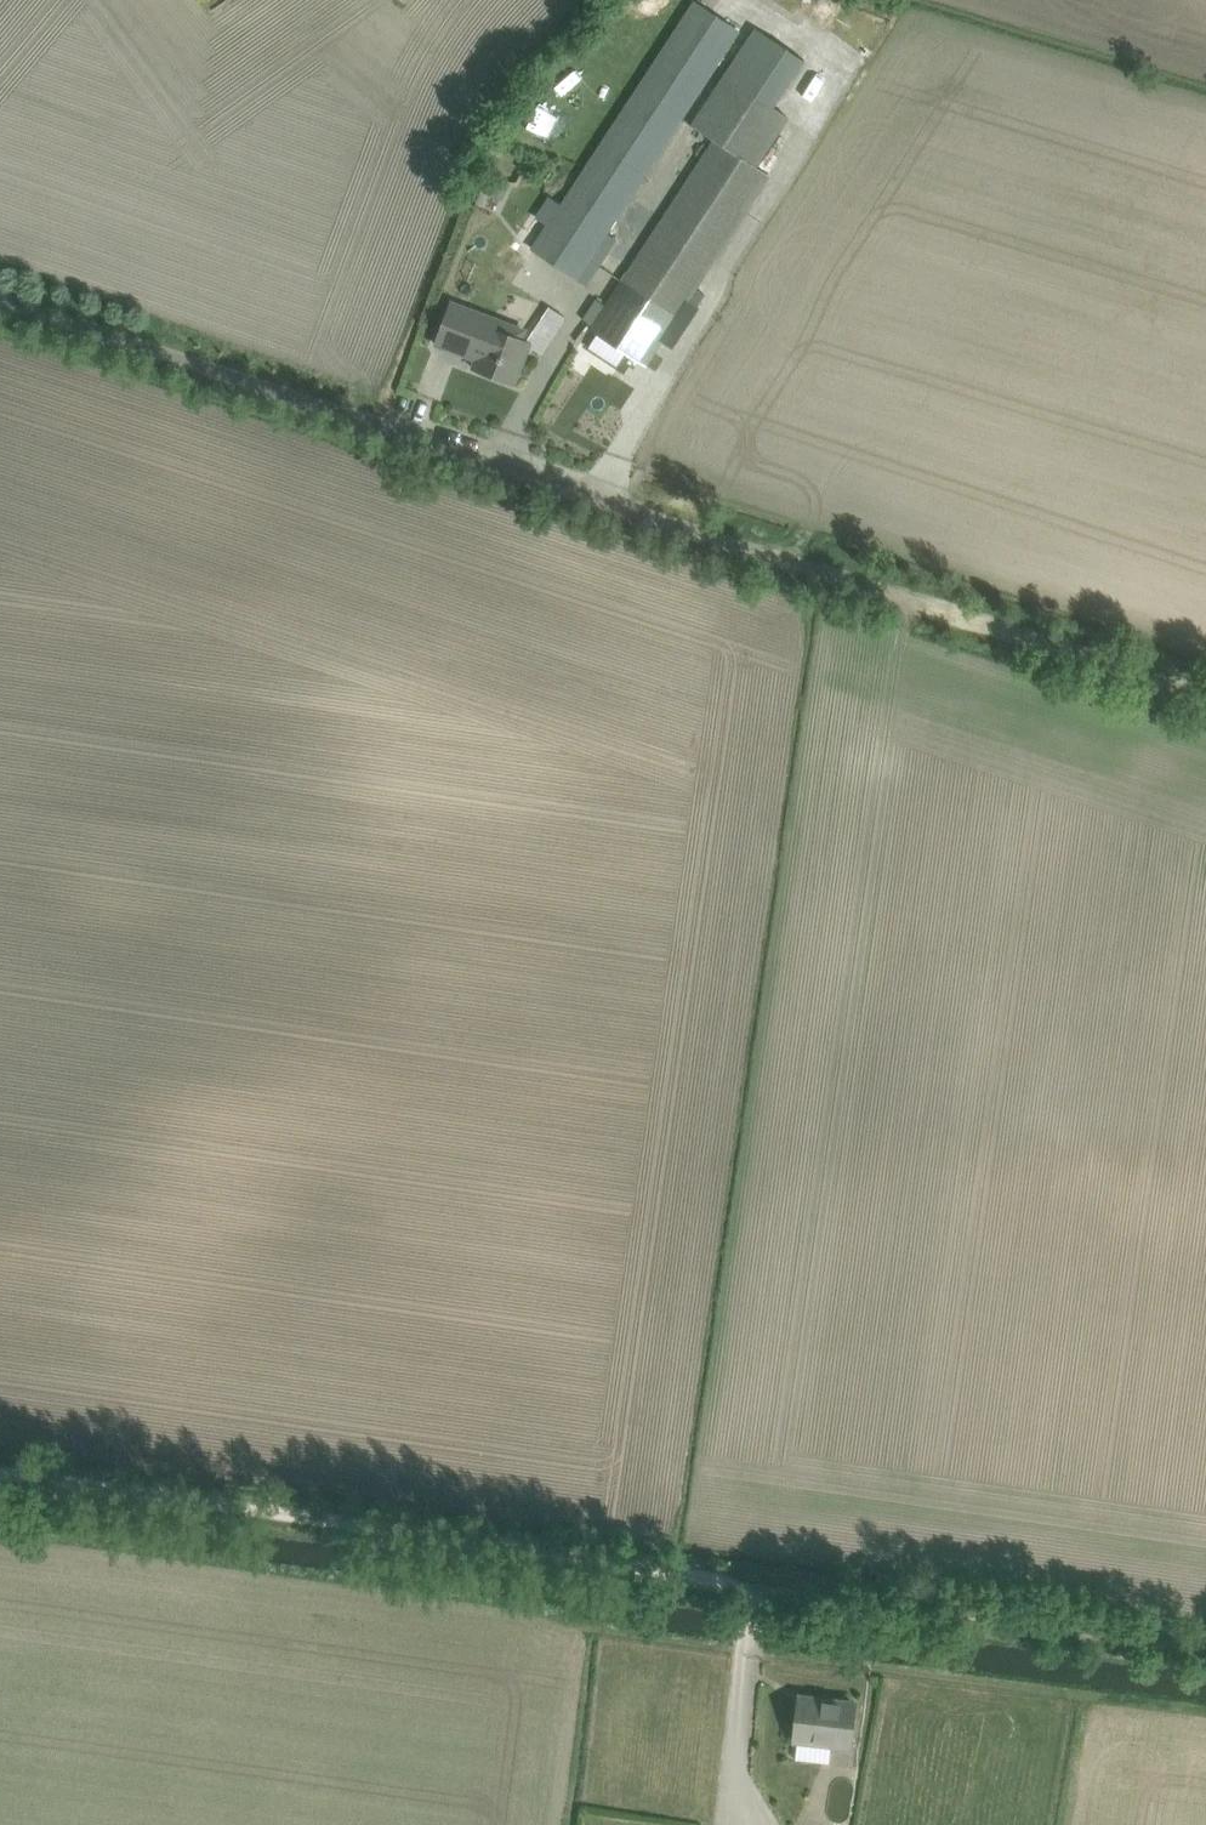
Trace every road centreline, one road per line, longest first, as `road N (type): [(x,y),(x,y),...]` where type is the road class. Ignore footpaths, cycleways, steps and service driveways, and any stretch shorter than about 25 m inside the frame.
road 1 (track): [(0,1448),(1205,1624)]

